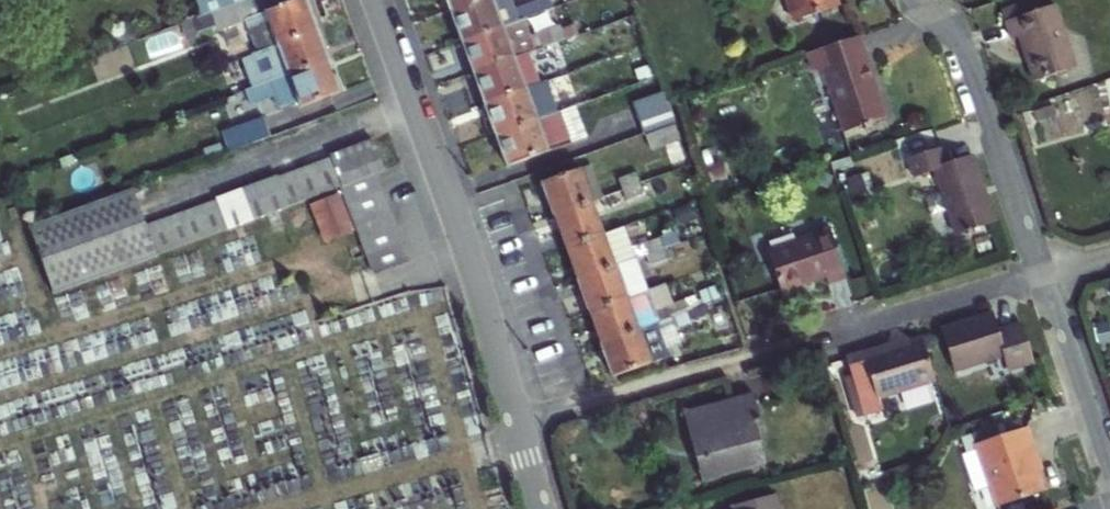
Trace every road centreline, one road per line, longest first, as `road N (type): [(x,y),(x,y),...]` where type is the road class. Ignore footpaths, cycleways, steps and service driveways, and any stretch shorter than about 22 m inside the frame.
road 1 (residential): [(539,508),(481,302),(378,0)]
road 2 (residential): [(1041,277),(968,62),(912,0)]
road 3 (residential): [(1109,490),(1041,277)]
road 4 (residential): [(832,338),(1041,277)]

